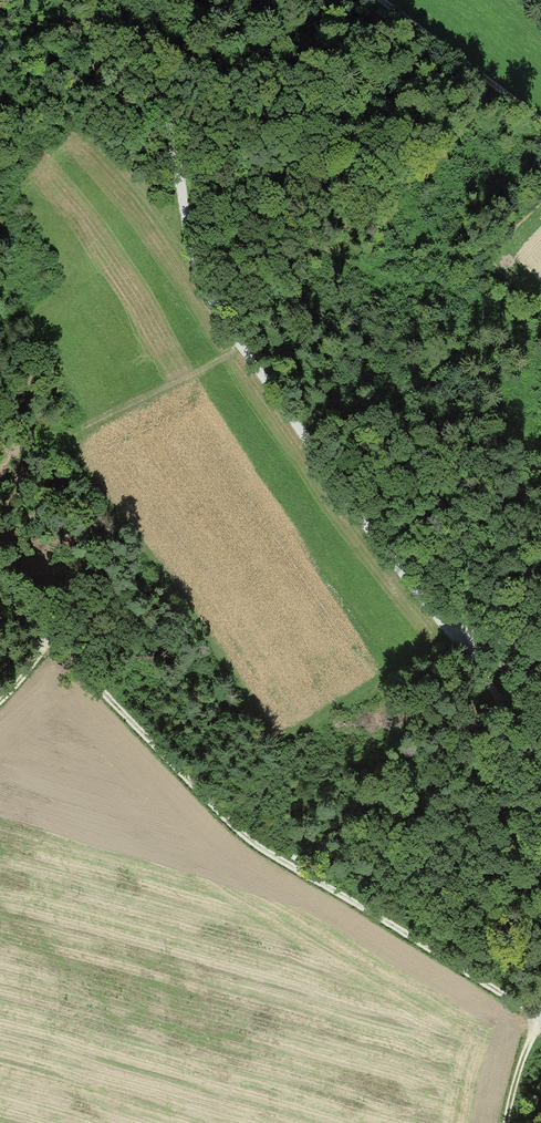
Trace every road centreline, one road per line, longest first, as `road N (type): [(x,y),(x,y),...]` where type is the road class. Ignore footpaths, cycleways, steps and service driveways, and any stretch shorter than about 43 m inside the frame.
road 1 (track): [(107,0),(158,84),(208,302),(450,626),(525,743),(540,793)]
road 2 (track): [(540,1018),(272,867),(191,791),(0,567)]
road 3 (track): [(0,48),(95,136),(192,257)]
road 4 (track): [(376,0),(540,123)]

